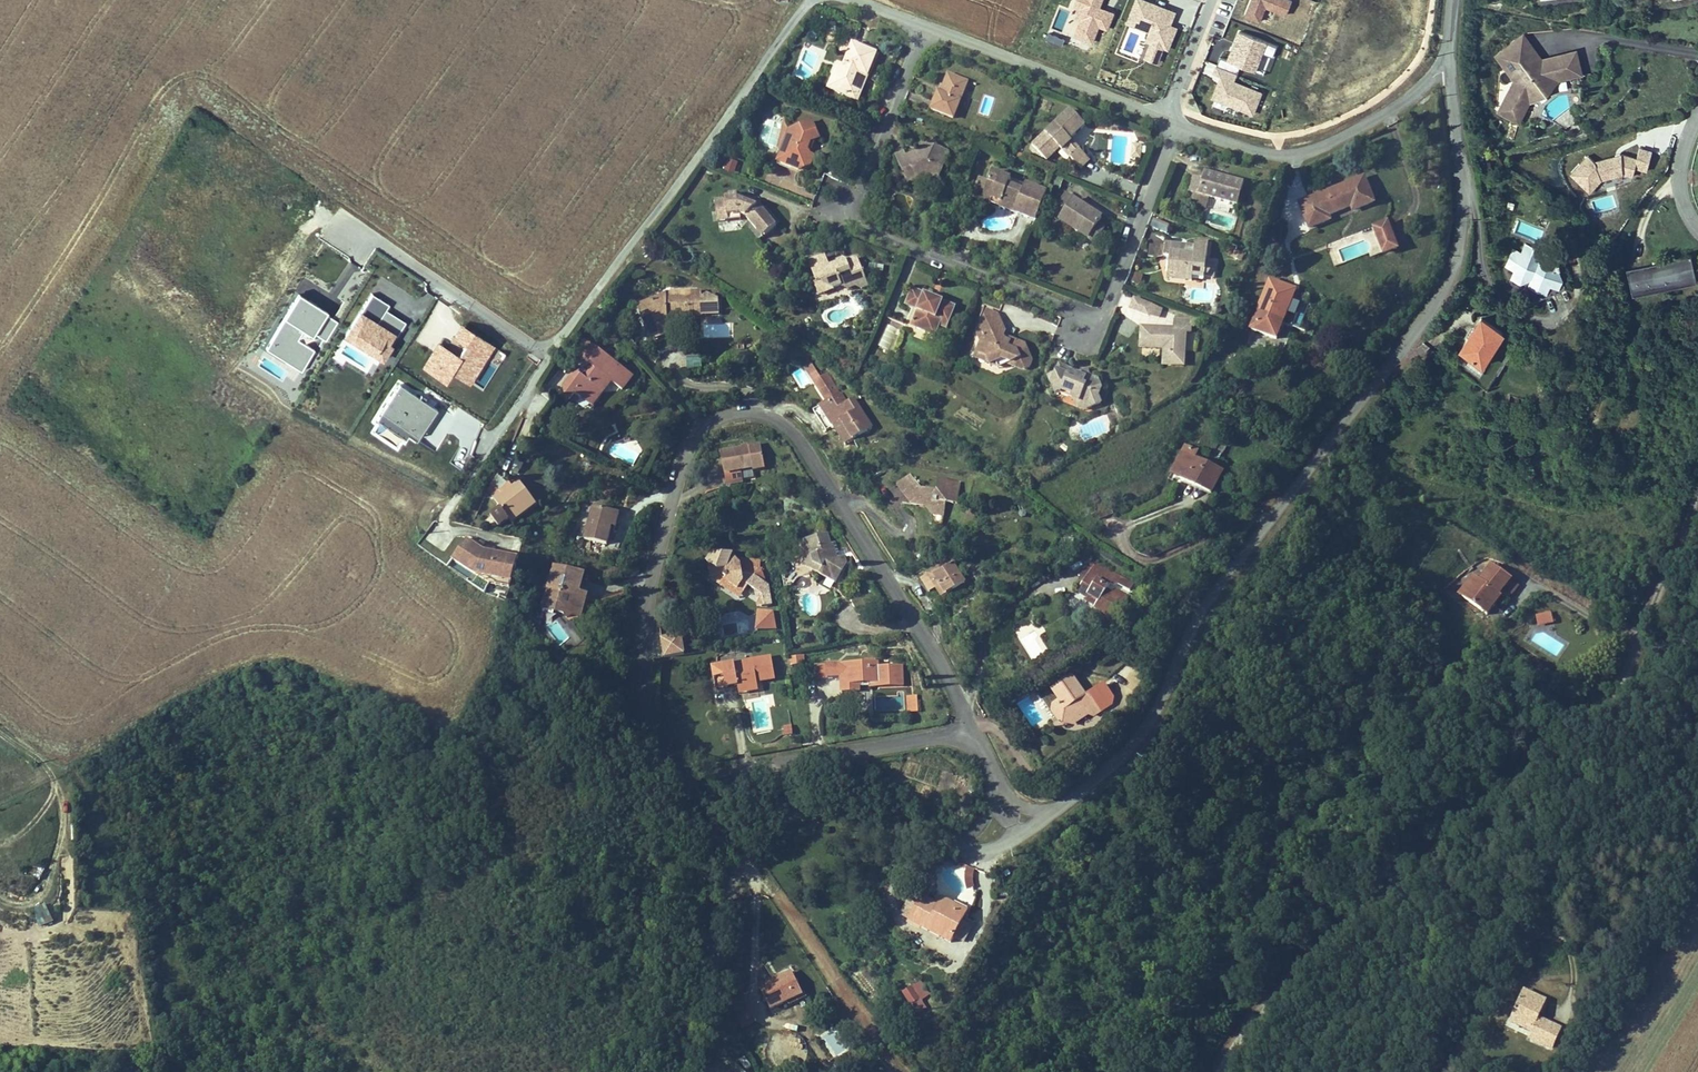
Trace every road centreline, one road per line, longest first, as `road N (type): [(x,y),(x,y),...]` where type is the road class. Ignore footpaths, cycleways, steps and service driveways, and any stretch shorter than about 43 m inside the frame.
road 1 (residential): [(1059,810),(1143,732),(1218,587),(1431,301),(1459,205),(1449,63)]
road 2 (residential): [(971,731),(917,625),(794,431),(773,414),(740,408),(708,419),(685,446),(644,628),(642,704),(651,736),(678,762),(717,771)]
road 3 (unclassified): [(1697,489),(1607,705),(1306,962),(1218,1071)]
road 4 (residential): [(1177,121),(1098,318),(848,220),(923,23)]
road 5 (unclassified): [(686,1071),(724,904),(739,867),(771,829),(817,809),(845,809),(950,847)]
road 6 (residential): [(804,0),(547,354)]
road 7 (residential): [(1449,63),(1352,127),(1305,147),(1255,148),(1177,121)]
road 8 (residential): [(1166,116),(923,23)]
road 9 (residential): [(717,771),(971,731)]
road 10 (residential): [(1166,116),(1213,0)]
road 11 (residential): [(1697,114),(1680,184),(1682,206),(1697,229)]

